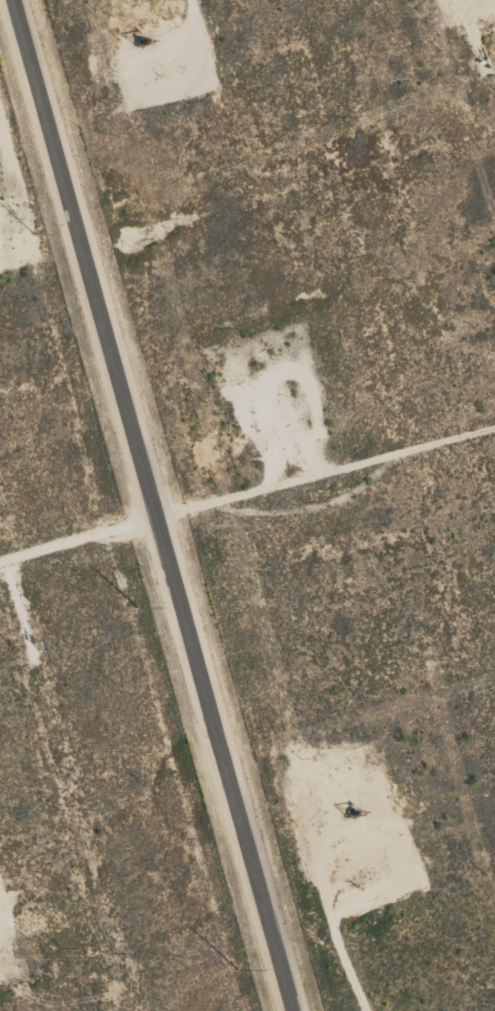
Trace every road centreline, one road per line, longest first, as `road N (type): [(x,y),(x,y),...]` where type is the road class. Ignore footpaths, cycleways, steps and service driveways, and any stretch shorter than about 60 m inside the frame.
road 1 (secondary): [(290,1010),(11,0)]
road 2 (track): [(0,553),(494,420)]

